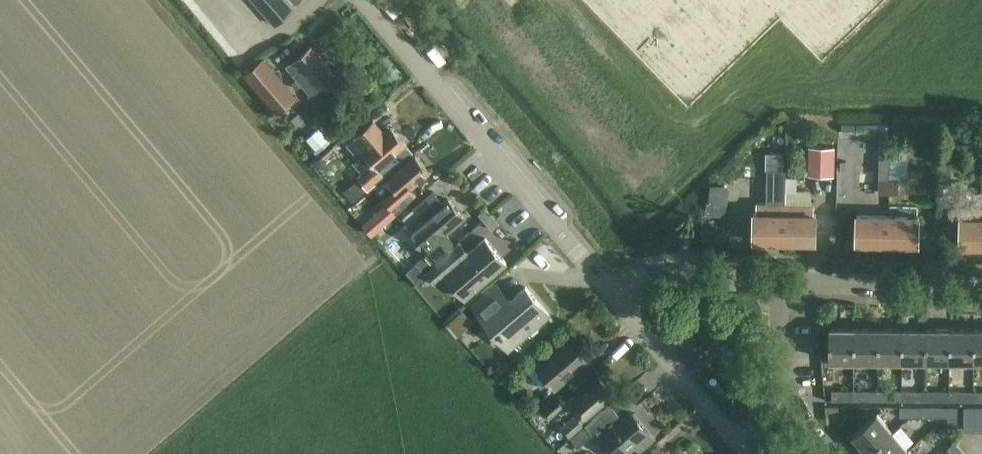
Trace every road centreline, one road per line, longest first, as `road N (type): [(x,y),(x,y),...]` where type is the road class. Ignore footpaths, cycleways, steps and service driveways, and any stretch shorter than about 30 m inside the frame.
road 1 (tertiary): [(612,294),(363,0)]
road 2 (tertiary): [(751,453),(612,294)]
road 3 (residential): [(981,297),(777,279)]
road 4 (residential): [(777,279),(793,402),(830,453)]
road 5 (residential): [(777,279),(656,270),(612,294)]

